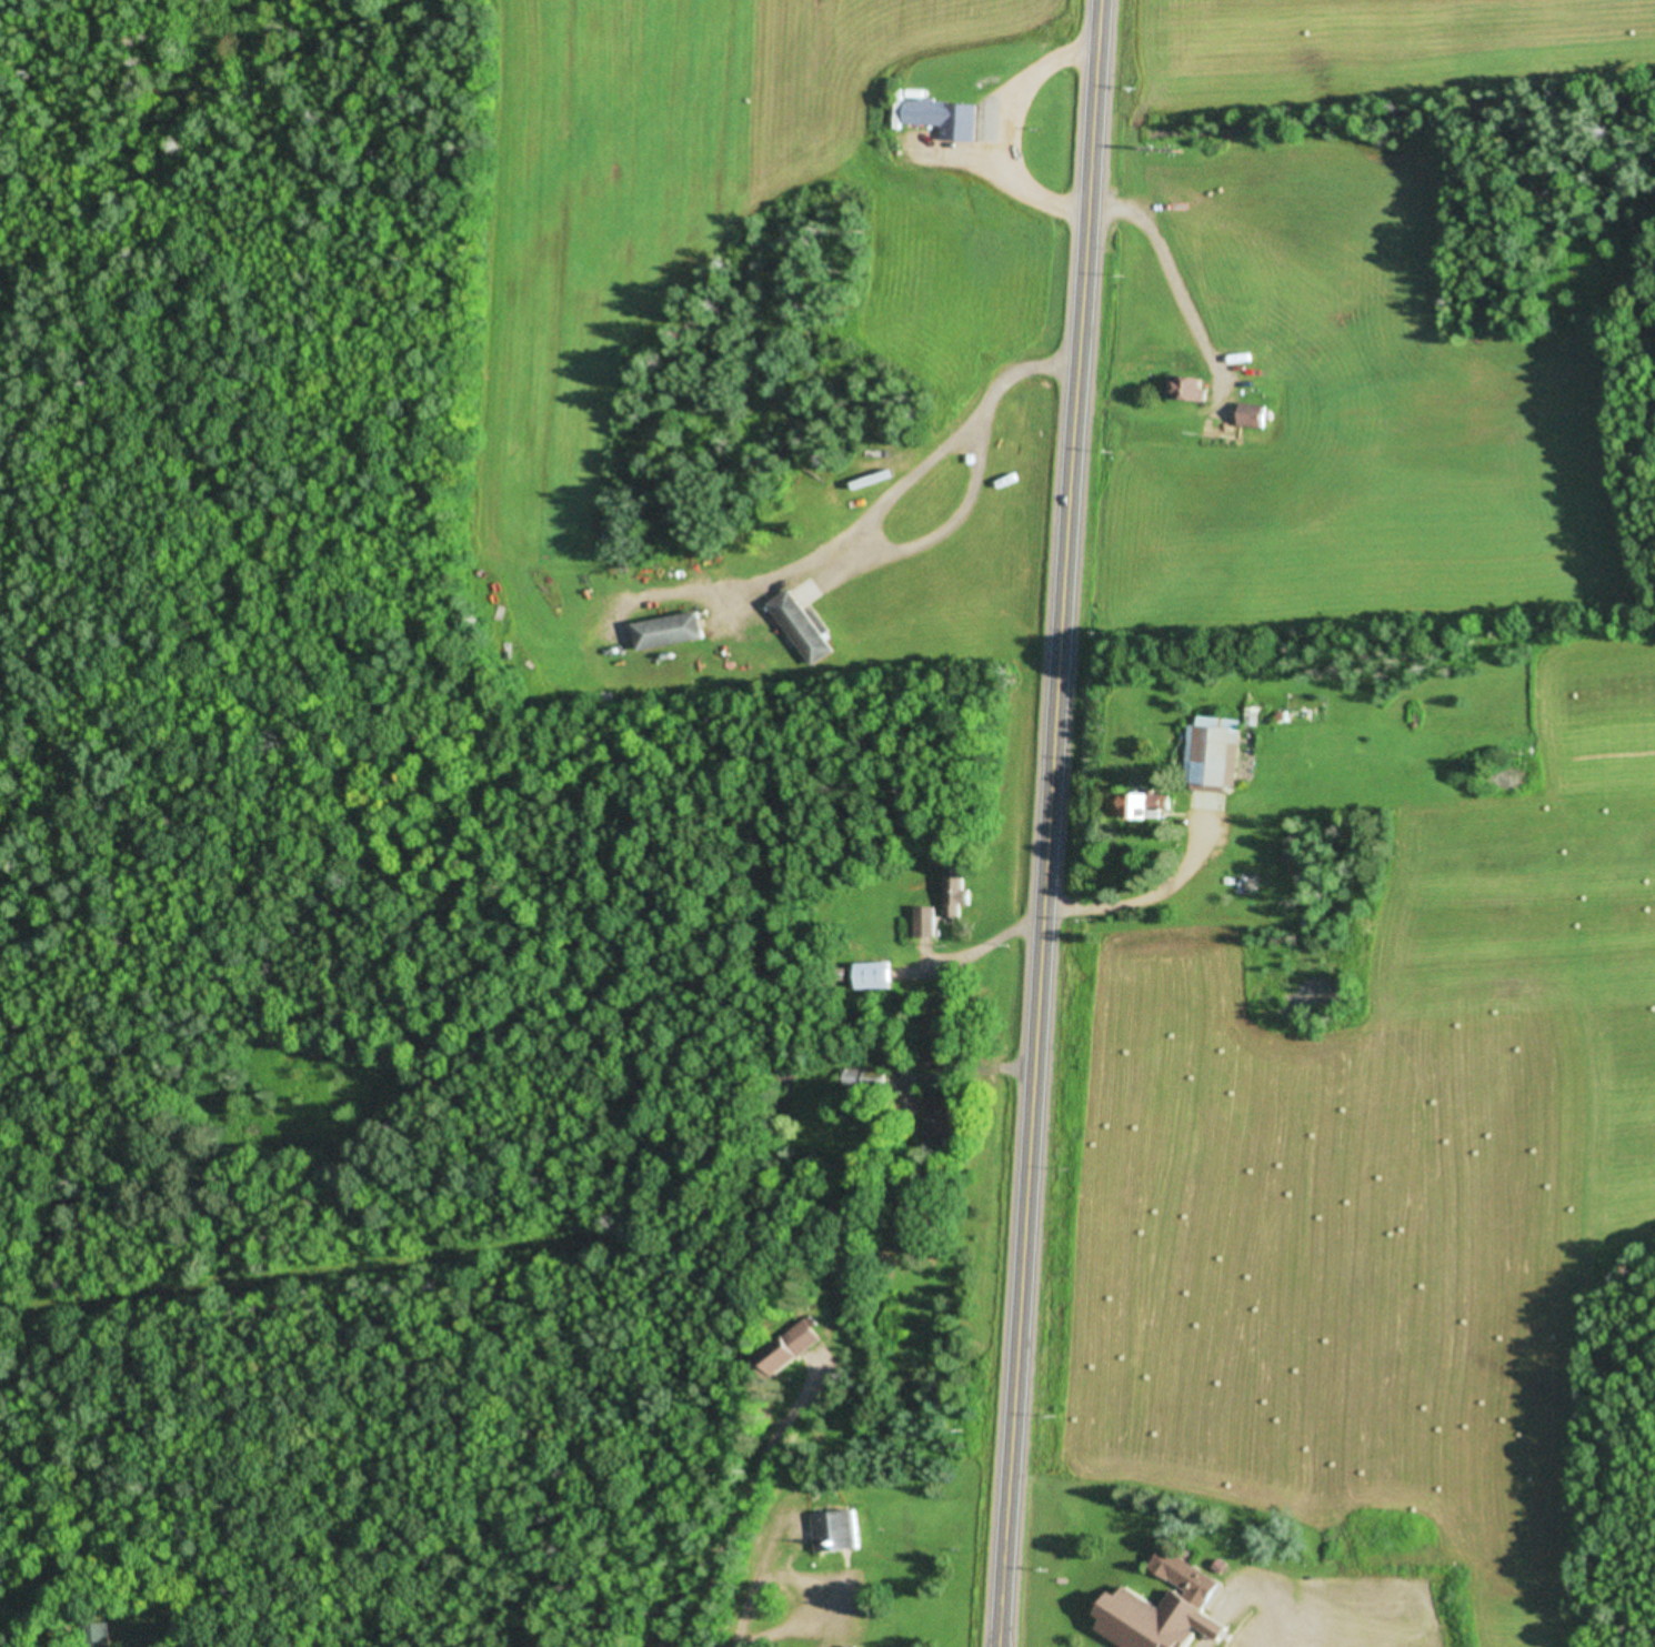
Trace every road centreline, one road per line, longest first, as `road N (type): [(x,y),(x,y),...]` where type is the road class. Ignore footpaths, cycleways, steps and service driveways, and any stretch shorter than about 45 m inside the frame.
road 1 (primary): [(1103,0),(993,1646)]

